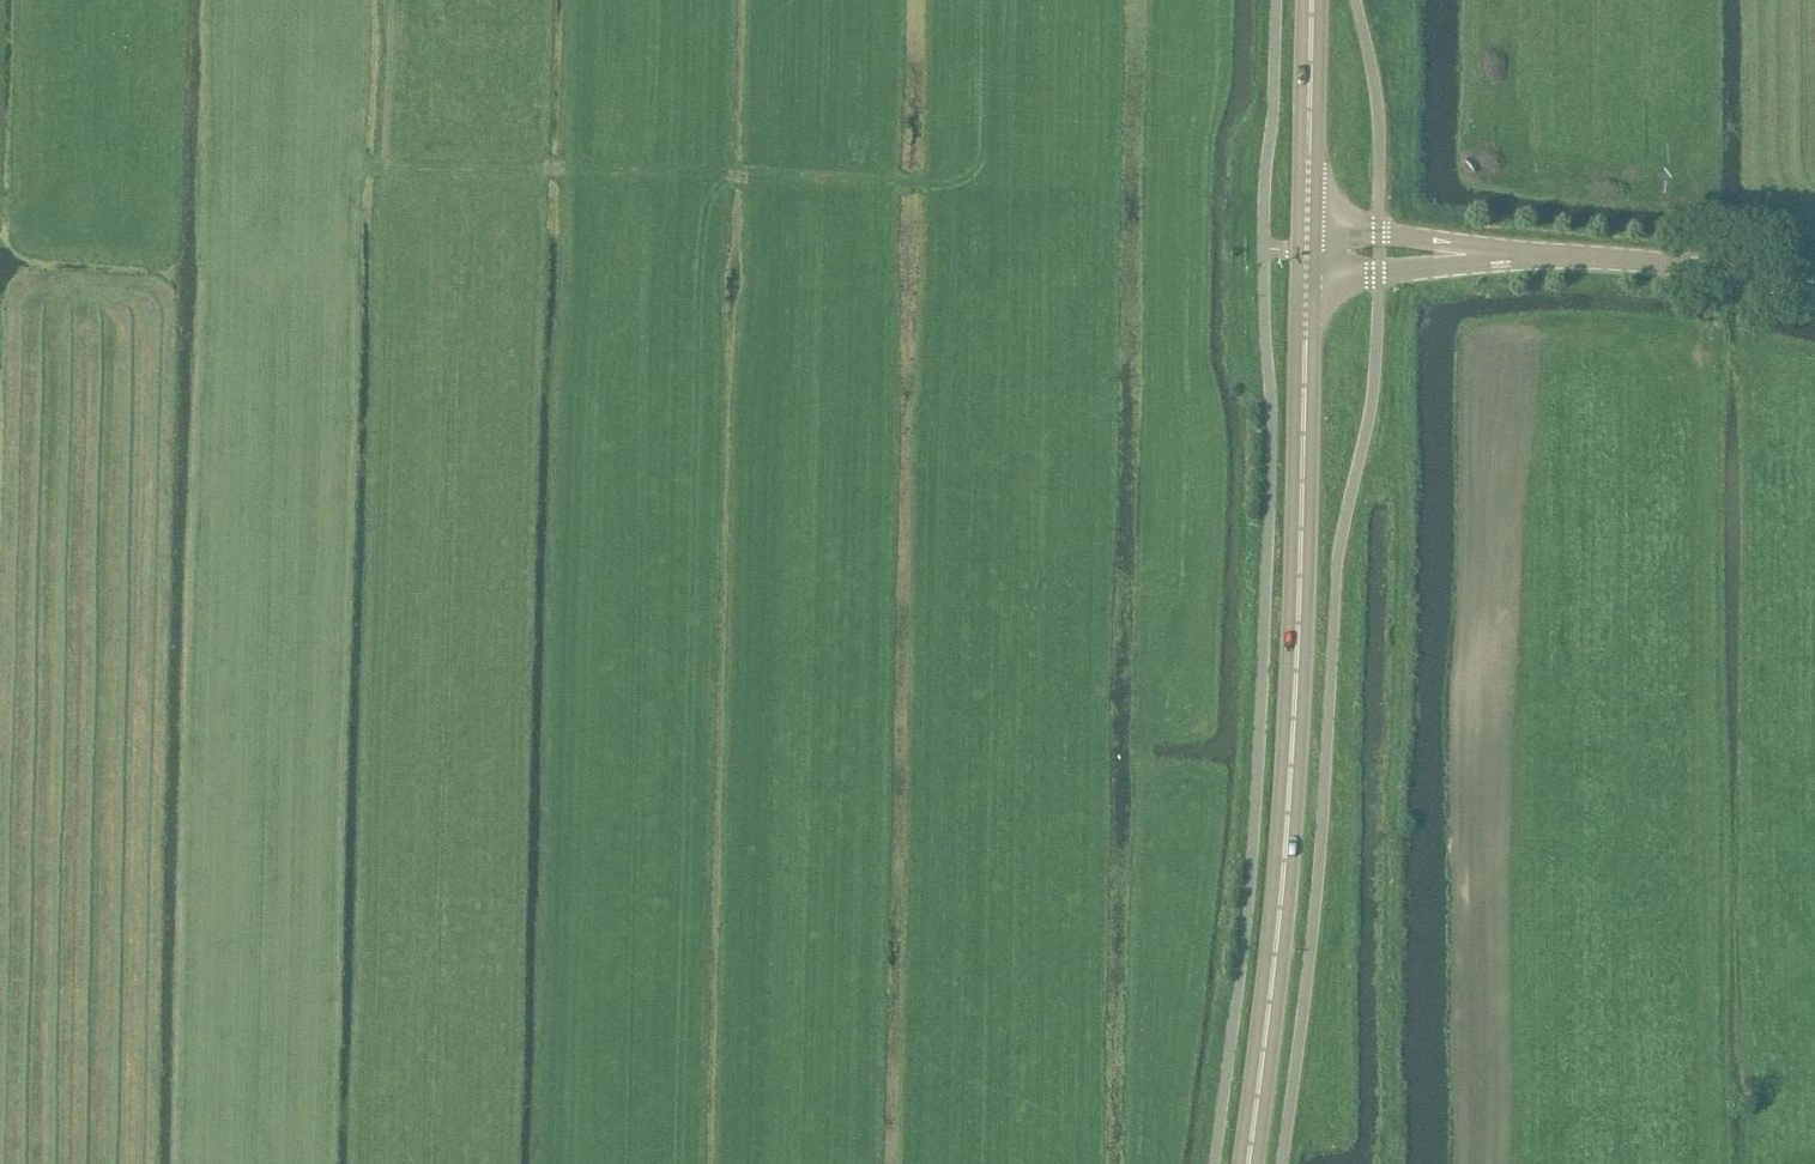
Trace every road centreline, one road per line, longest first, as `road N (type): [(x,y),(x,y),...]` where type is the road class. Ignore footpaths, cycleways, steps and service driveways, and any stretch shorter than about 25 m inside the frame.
road 1 (tertiary): [(1248,1163),(1295,669),(1307,250)]
road 2 (track): [(395,0),(391,166),(934,188)]
road 3 (unclassified): [(1814,297),(1640,262),(1462,254)]
road 4 (tertiary): [(1307,250),(1313,0)]
road 5 (unclassified): [(1307,250),(1350,273),(1379,274),(1462,254)]
road 6 (unclassified): [(1462,254),(1433,242),(1351,232),(1307,250)]

